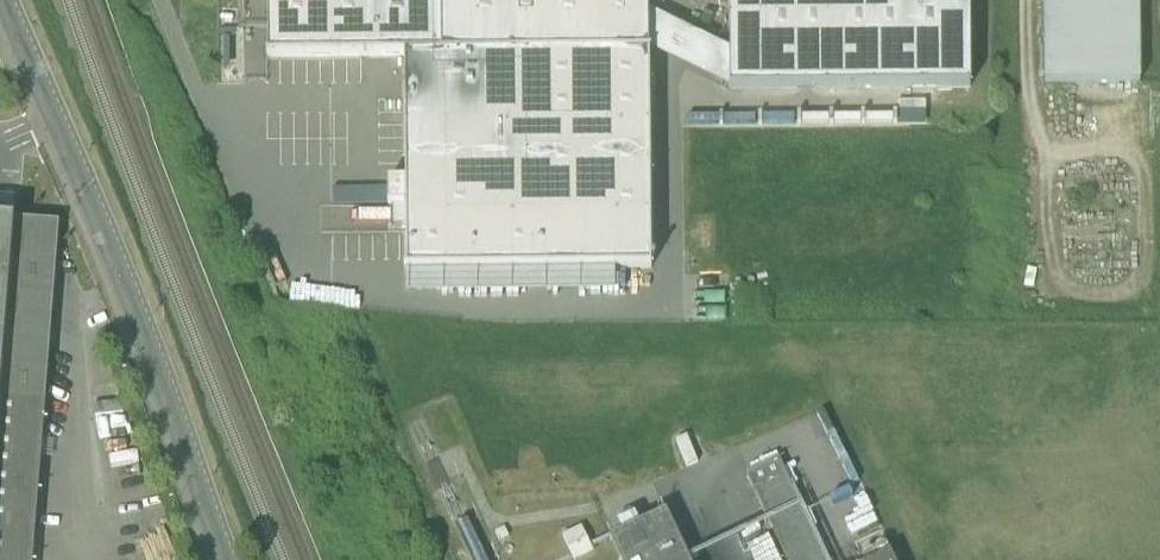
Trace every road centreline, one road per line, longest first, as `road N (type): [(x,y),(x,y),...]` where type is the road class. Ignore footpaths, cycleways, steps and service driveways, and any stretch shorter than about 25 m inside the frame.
road 1 (tertiary): [(1,0),(115,260),(226,559)]

